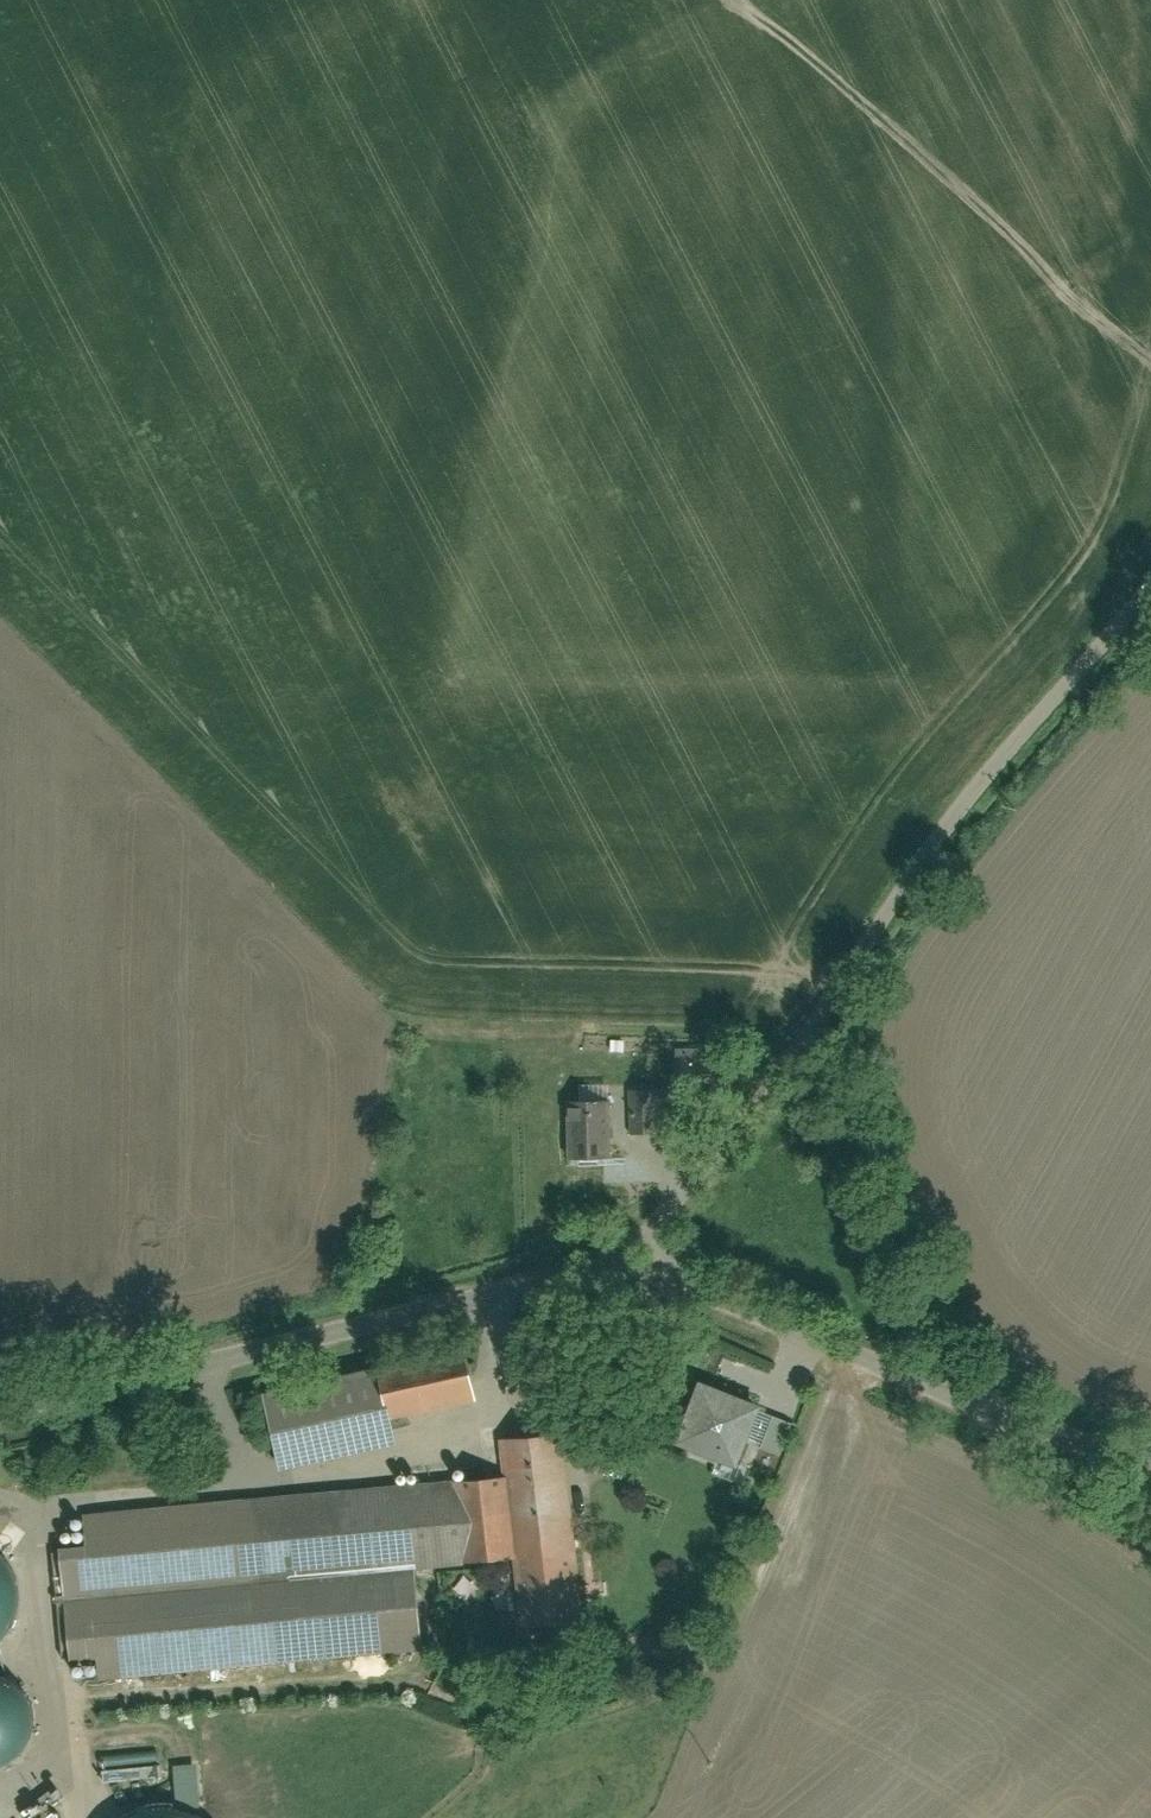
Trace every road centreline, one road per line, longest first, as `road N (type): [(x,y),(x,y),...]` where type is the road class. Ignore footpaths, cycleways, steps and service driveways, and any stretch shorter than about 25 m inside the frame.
road 1 (residential): [(640,1249),(934,843),(1150,582)]
road 2 (residential): [(0,1408),(385,1323),(597,1269),(640,1249)]
road 3 (residential): [(640,1249),(662,1275),(1150,1458)]

